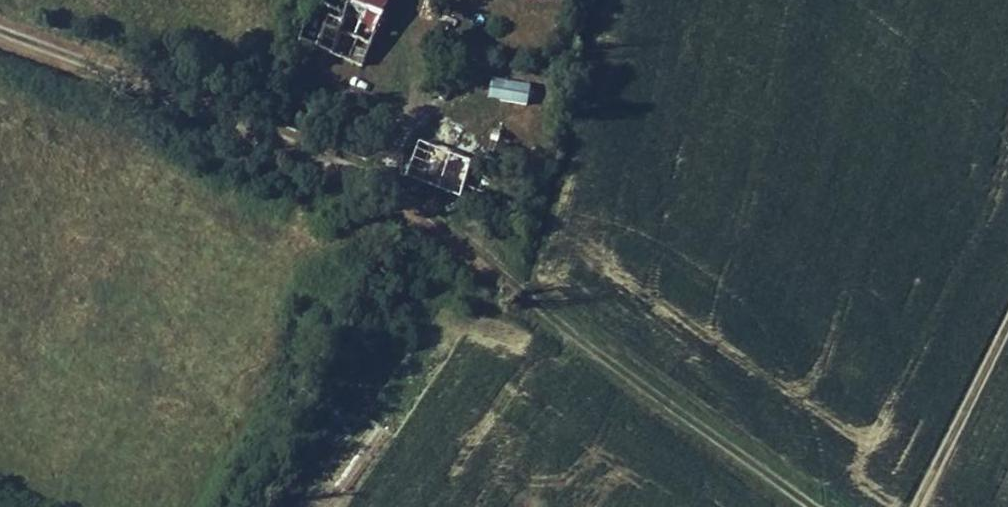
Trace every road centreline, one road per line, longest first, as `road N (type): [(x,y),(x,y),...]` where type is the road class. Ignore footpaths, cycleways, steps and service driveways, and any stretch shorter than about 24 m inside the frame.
road 1 (unclassified): [(0,25),(382,175),(541,299)]
road 2 (track): [(821,506),(541,299)]
road 3 (track): [(917,506),(1007,326)]

